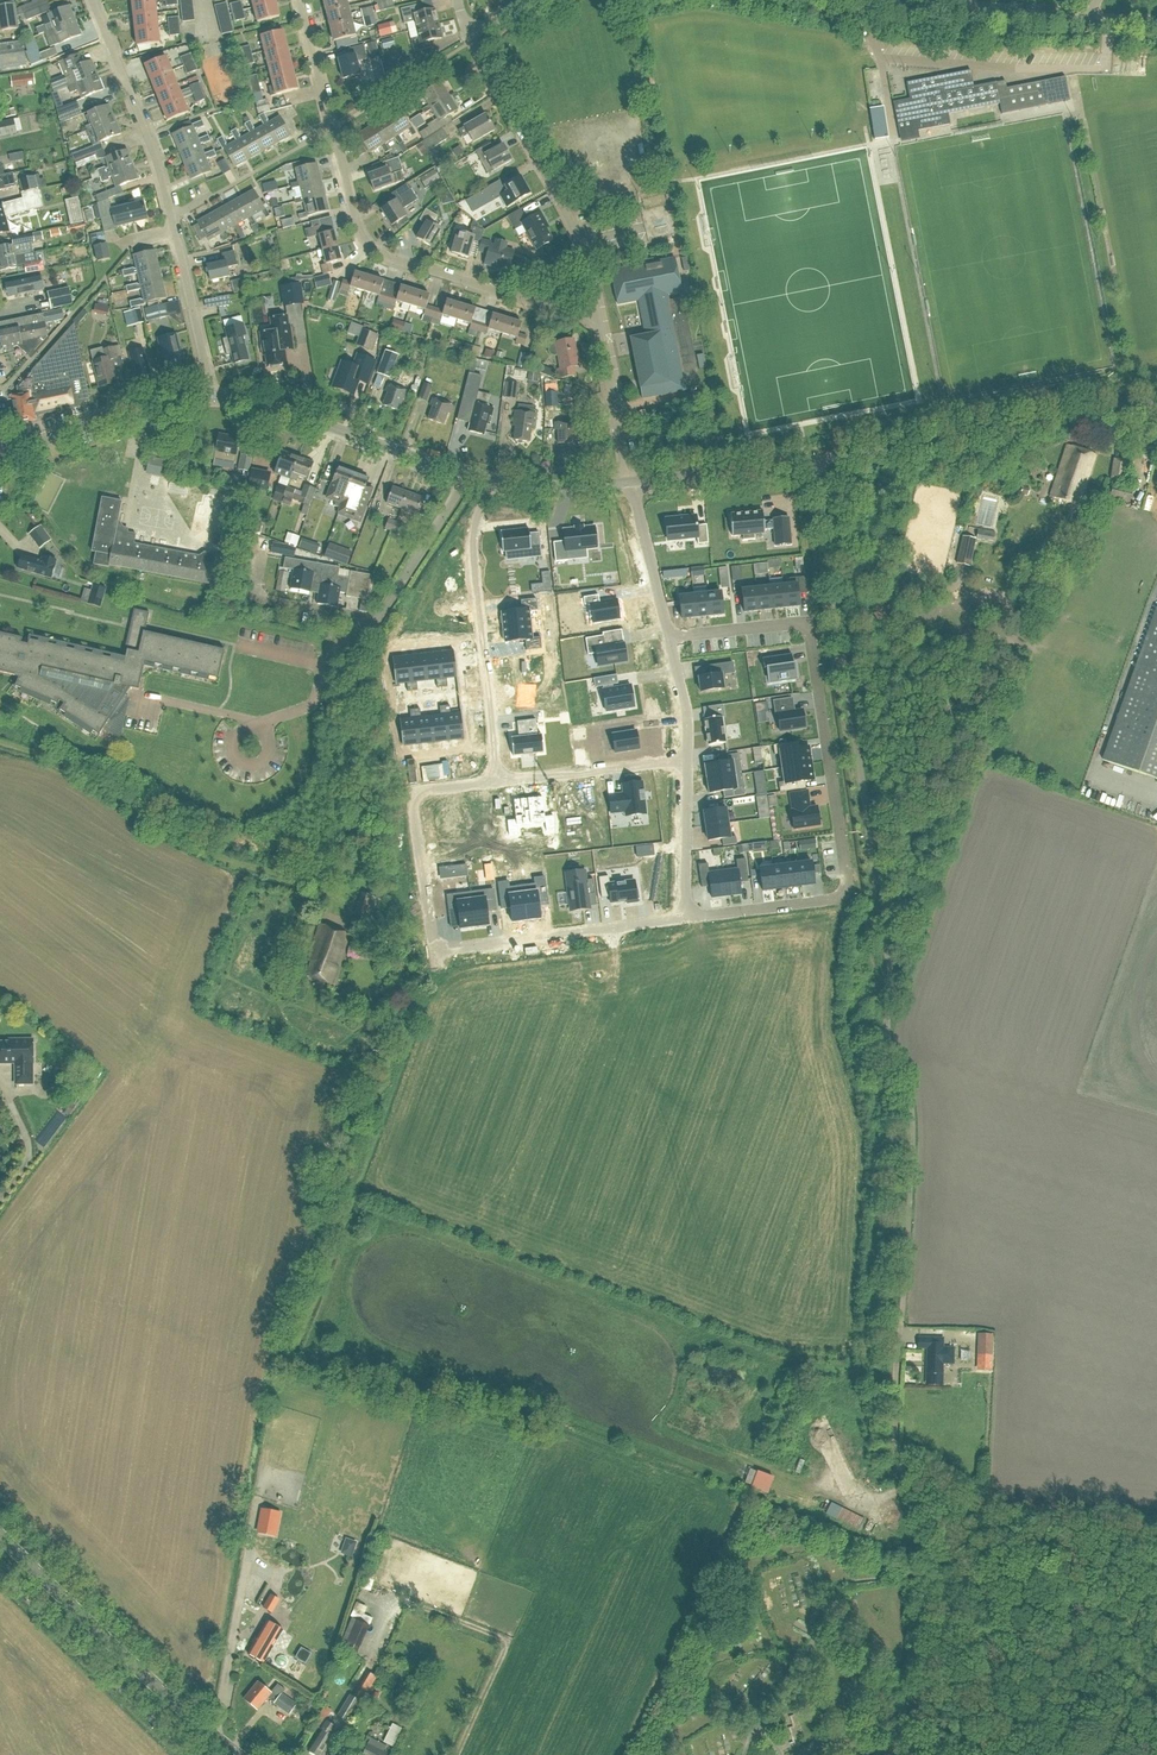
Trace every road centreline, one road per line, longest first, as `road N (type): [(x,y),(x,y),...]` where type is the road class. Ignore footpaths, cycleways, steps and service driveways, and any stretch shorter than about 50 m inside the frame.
road 1 (unclassified): [(816,461),(888,956),(887,1032),(907,1086)]
road 2 (residential): [(686,918),(849,896),(807,633),(786,623),(670,636)]
road 3 (unclassified): [(902,1316),(897,1456),(961,1551),(970,1584),(895,1754)]
road 4 (residential): [(597,321),(370,247),(355,218),(333,129)]
road 5 (tertiary): [(816,461),(1156,400)]
road 6 (track): [(311,883),(211,854),(62,766),(0,744)]
road 7 (residential): [(467,475),(377,619),(253,598),(262,554)]
road 8 (secondary): [(238,1754),(0,1534)]
road 9 (unclassified): [(597,321),(574,226),(469,33)]
road 10 (residential): [(498,483),(469,527),(498,782)]
road 11 (tertiary): [(214,396),(263,403),(467,475)]
road 12 (residential): [(435,950),(686,918)]
road 13 (residential): [(435,950),(412,802),(421,790),(498,782)]
road 14 (residential): [(172,219),(93,0)]
road 15 (tertiary): [(0,454),(148,403),(214,396)]
road 16 (track): [(457,1754),(506,1650),(503,1641),(416,1607)]
road 17 (residential): [(498,782),(686,761)]
road 18 (tertiary): [(630,482),(816,461)]
road 19 (residential): [(172,219),(333,129)]
road 20 (residential): [(214,396),(172,219)]
road 21 (unclassified): [(630,482),(597,321)]
road 22 (residential): [(630,482),(670,636)]
road 23 (residential): [(686,761),(686,918)]
road 24 (residential): [(333,129),(299,0)]
road 25 (tertiary): [(498,483),(630,482)]
road 26 (residential): [(670,636),(684,698),(686,761)]
road 27 (unclassified): [(963,15),(1087,20)]
road 28 (track): [(948,1641),(993,1754)]

